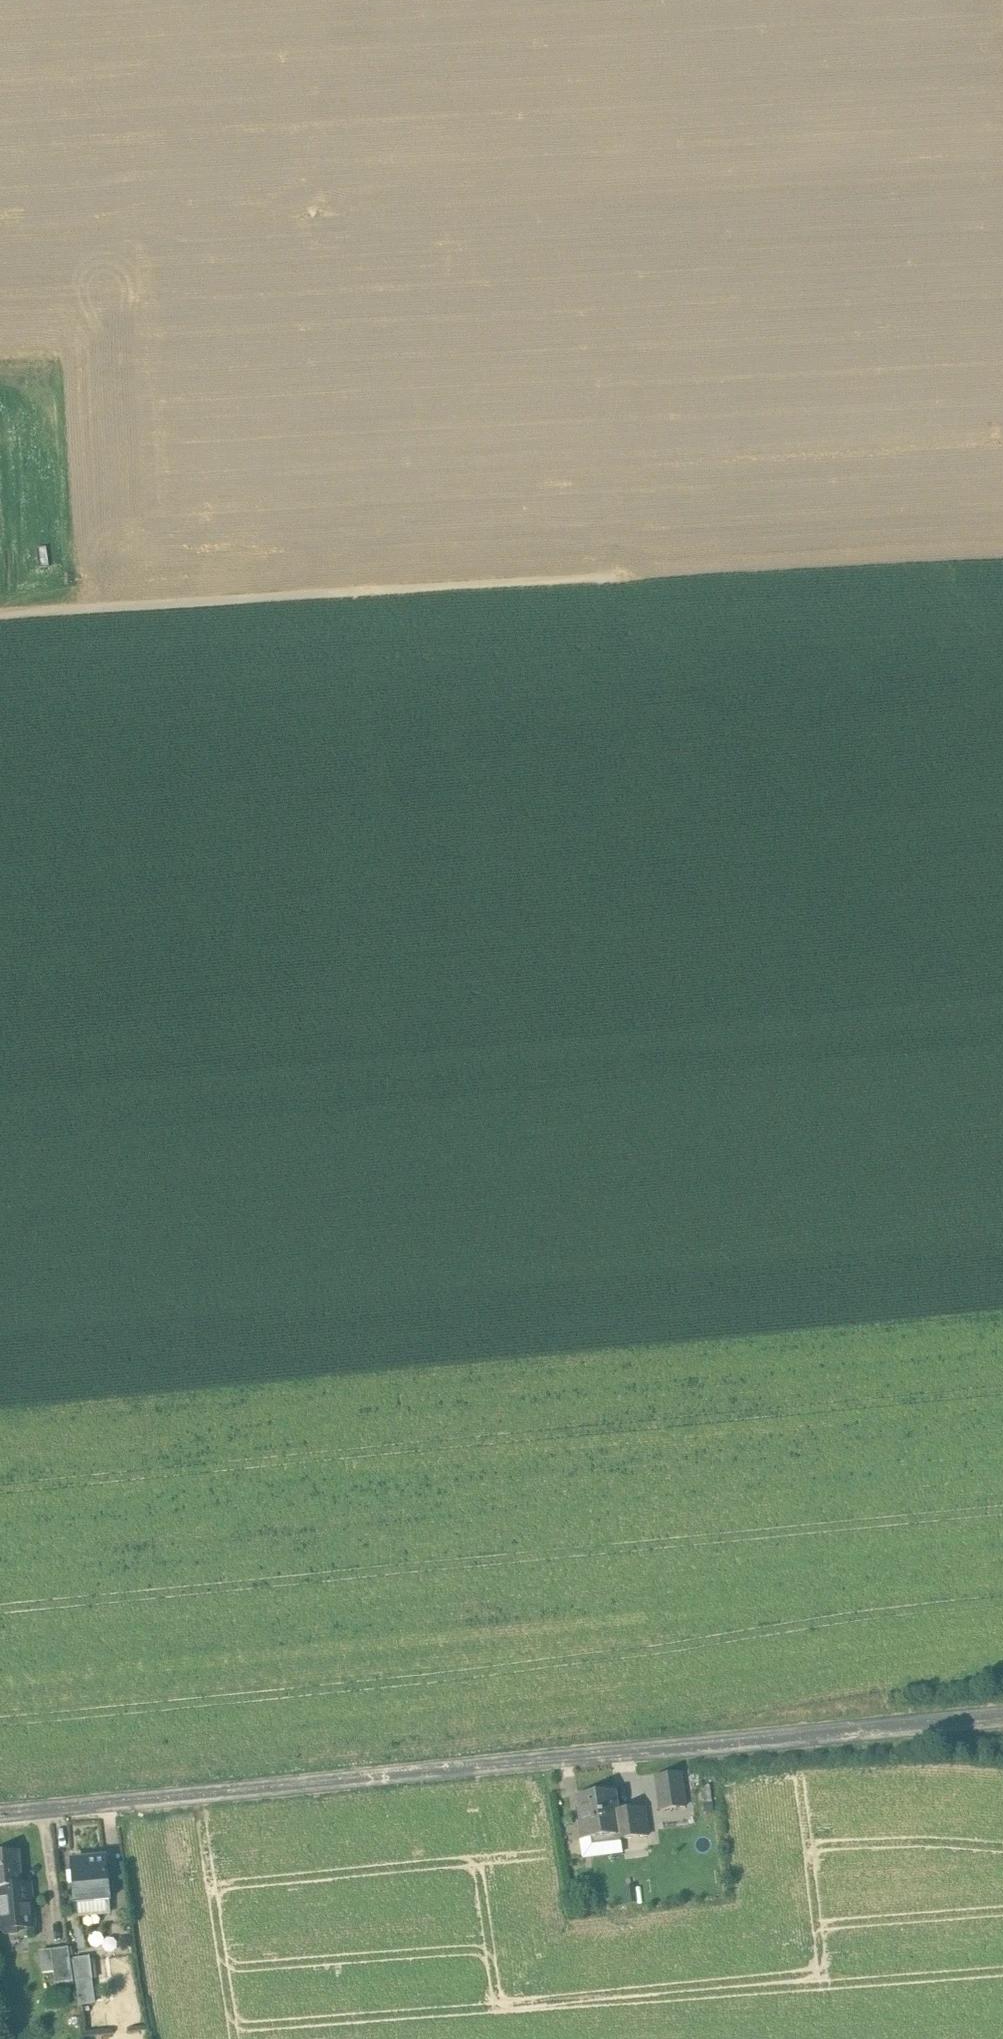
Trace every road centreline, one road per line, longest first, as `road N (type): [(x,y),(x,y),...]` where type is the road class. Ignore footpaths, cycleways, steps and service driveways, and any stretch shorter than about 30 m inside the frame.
road 1 (unclassified): [(1002,1715),(0,1814)]
road 2 (track): [(0,610),(605,565)]

